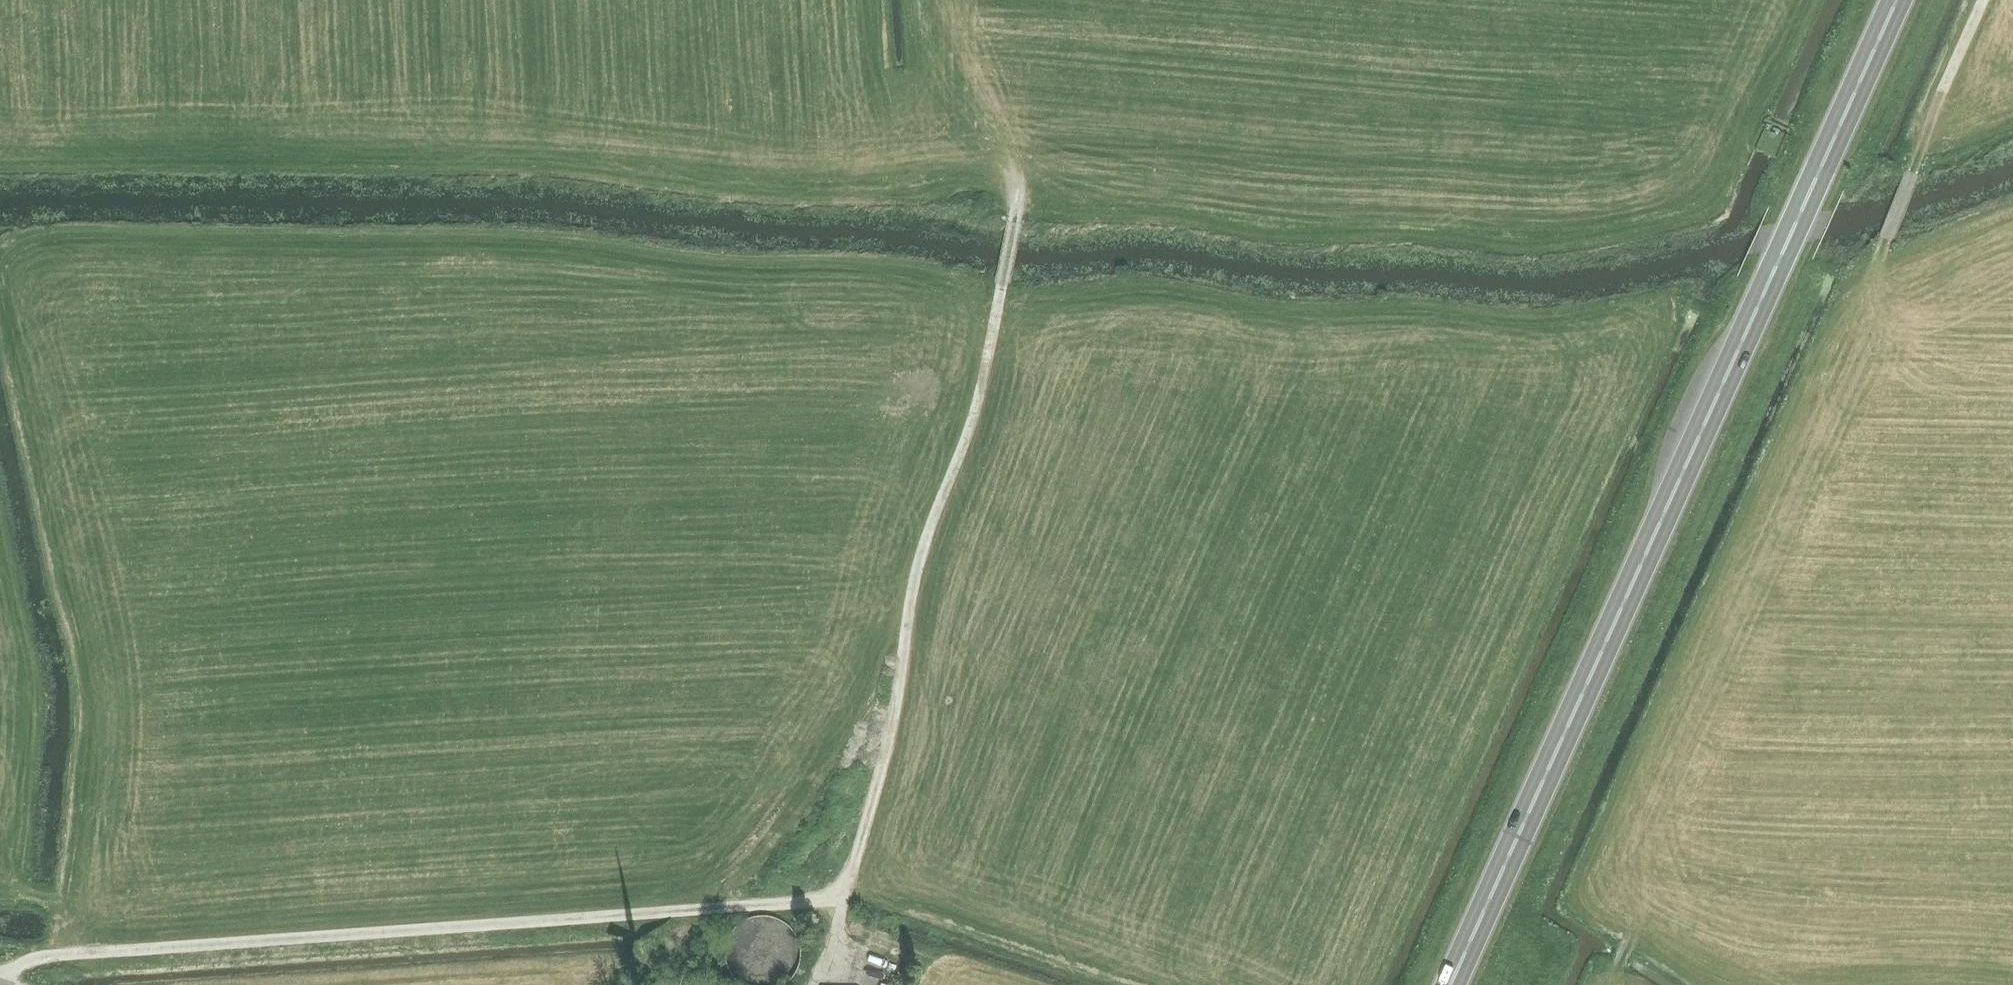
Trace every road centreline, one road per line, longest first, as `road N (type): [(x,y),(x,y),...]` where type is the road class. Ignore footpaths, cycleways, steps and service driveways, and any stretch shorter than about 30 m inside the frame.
road 1 (track): [(0,978),(37,956),(855,902),(902,717),(907,640),(932,547),(983,409),(1015,222)]
road 2 (trunk): [(1450,984),(1896,0)]
road 3 (track): [(1886,241),(1984,0)]

